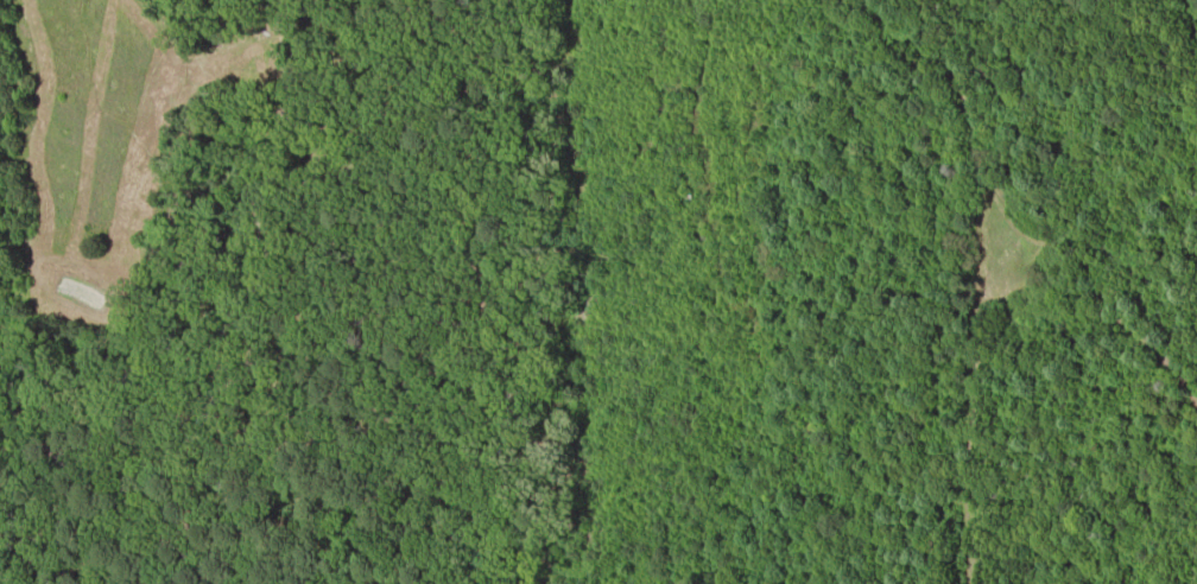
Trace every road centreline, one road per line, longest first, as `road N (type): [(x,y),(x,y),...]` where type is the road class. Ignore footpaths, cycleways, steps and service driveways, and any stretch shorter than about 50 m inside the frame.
road 1 (residential): [(961,583),(957,148),(919,0)]

